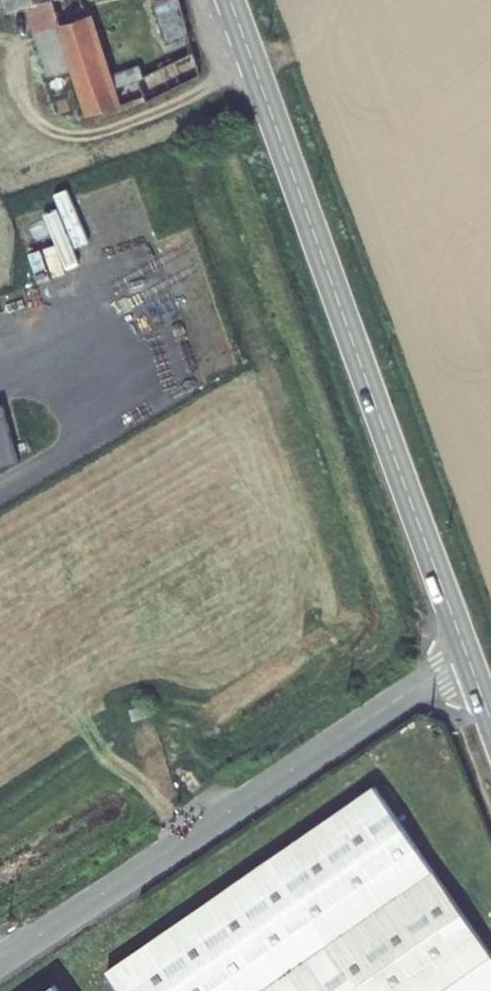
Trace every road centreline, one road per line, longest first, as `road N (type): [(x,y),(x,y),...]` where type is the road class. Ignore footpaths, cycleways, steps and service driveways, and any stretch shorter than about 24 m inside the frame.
road 1 (tertiary): [(468,655),(232,0)]
road 2 (residential): [(0,960),(468,655)]
road 3 (track): [(14,52),(25,104),(39,124),(76,137),(114,129),(254,61)]

